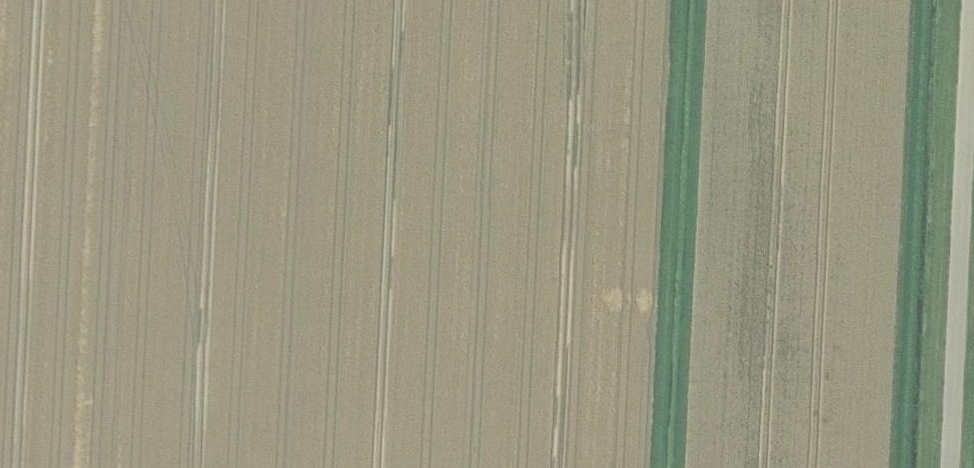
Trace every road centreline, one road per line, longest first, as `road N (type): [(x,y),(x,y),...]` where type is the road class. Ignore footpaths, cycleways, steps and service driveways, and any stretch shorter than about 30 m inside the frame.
road 1 (unclassified): [(950,467),(972,0)]

